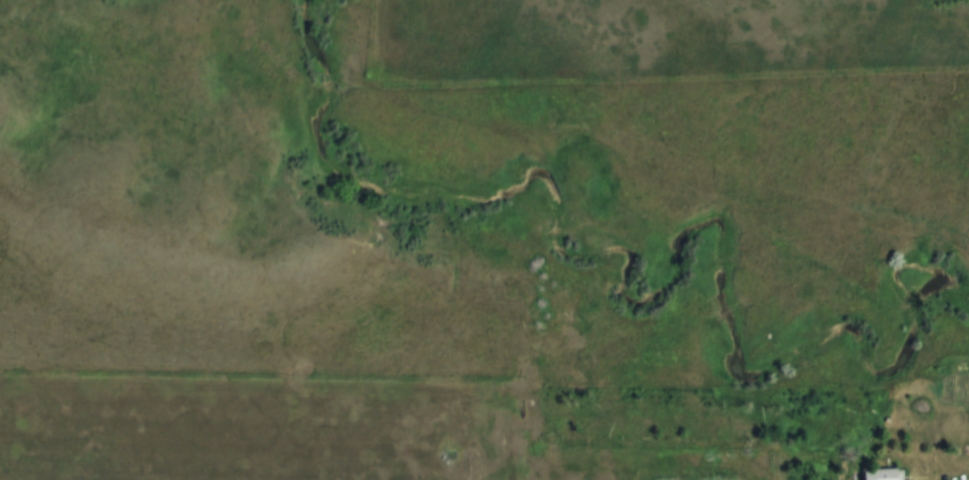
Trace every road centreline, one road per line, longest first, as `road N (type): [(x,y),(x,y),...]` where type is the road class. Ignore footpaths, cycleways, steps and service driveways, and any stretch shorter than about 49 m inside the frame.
road 1 (track): [(0,380),(517,388),(535,398),(539,453),(720,460),(761,479)]

